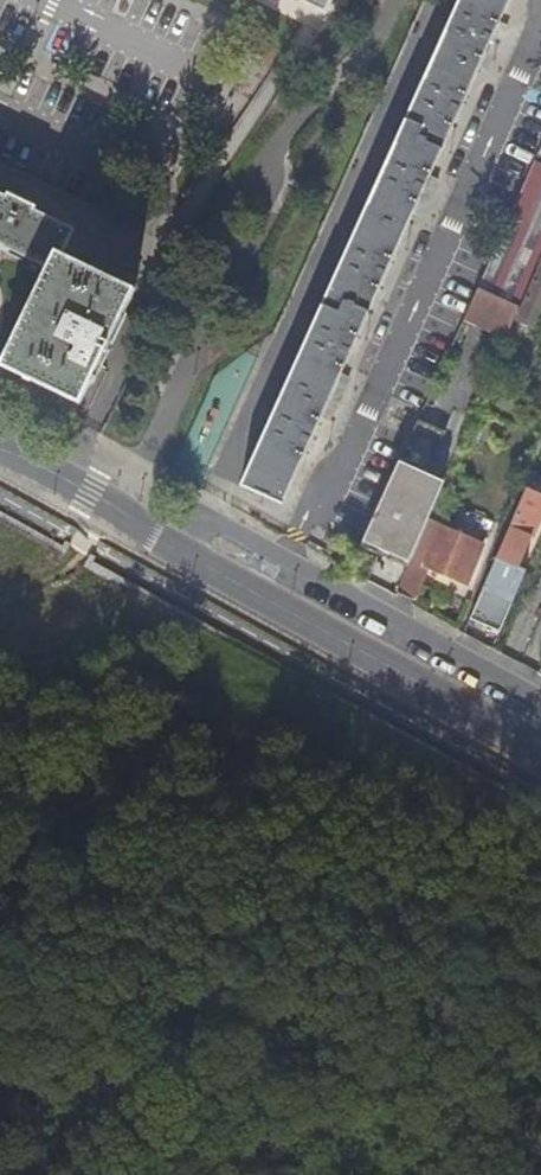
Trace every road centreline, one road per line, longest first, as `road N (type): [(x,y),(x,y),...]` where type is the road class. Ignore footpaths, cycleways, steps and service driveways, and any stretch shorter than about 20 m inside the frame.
road 1 (residential): [(283,562),(352,450),(540,21)]
road 2 (unclassified): [(185,555),(540,753)]
road 3 (residential): [(540,705),(283,562)]
road 4 (unclassified): [(0,455),(185,555)]
road 5 (residential): [(283,562),(205,520),(185,555)]

